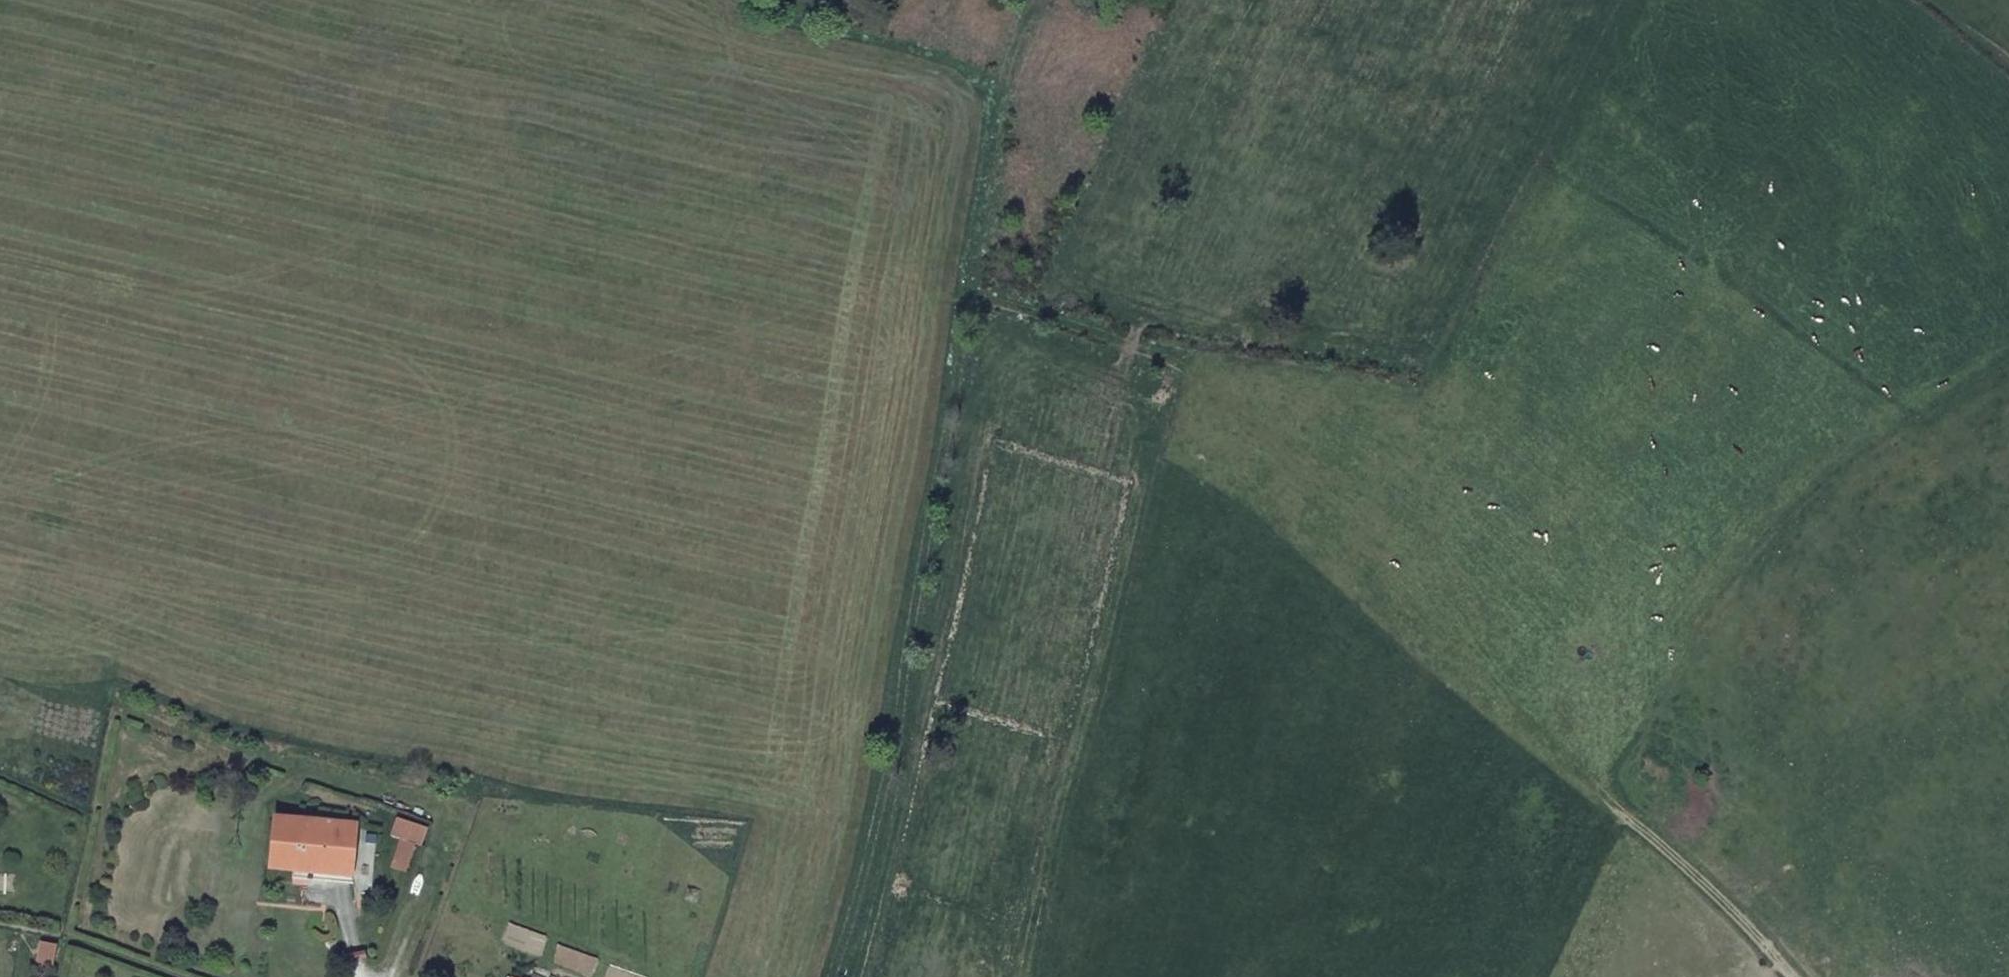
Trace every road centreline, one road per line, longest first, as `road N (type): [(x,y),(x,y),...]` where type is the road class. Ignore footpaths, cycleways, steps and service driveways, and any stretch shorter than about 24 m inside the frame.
road 1 (track): [(1794,976),(1695,871),(1520,716),(1246,419),(1167,349),(960,290)]

